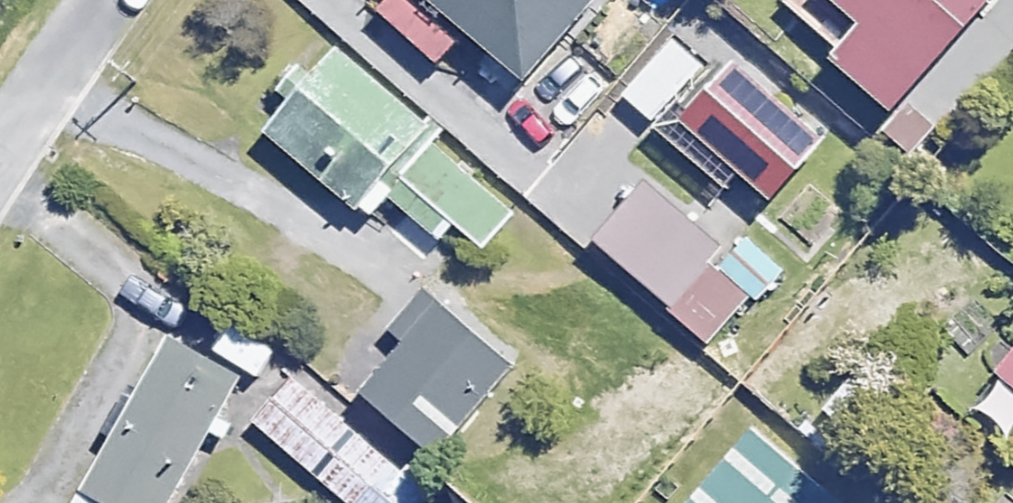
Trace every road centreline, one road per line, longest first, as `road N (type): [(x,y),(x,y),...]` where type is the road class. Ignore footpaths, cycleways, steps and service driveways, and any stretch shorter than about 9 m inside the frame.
road 1 (residential): [(90,0),(0,124)]

